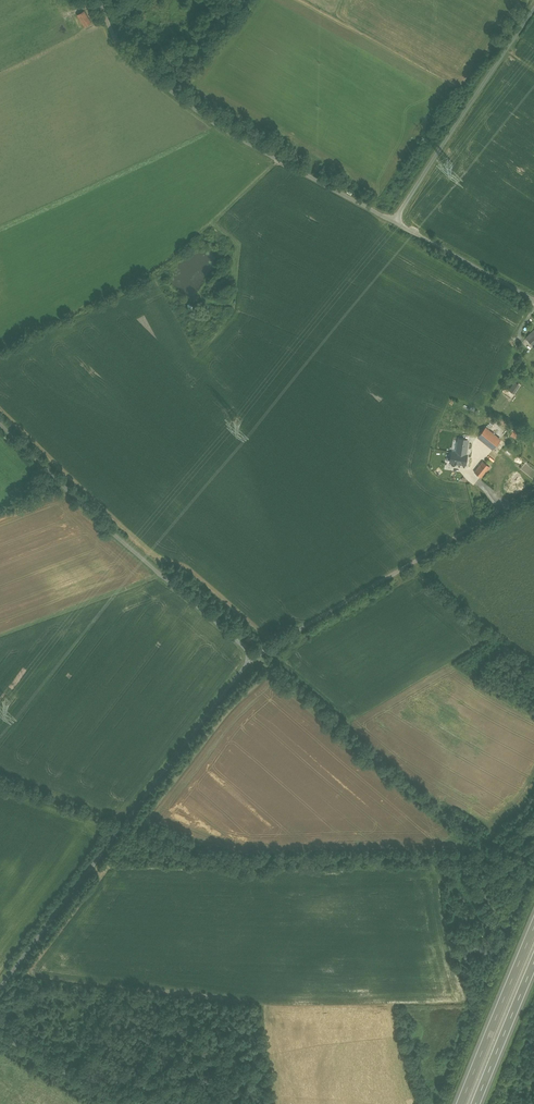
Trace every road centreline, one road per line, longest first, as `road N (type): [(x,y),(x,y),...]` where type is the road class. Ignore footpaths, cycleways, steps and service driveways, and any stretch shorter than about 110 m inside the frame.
road 1 (unclassified): [(0,990),(252,656)]
road 2 (unclassified): [(394,217),(210,123),(120,47),(98,0)]
road 3 (unclassified): [(252,656),(0,424)]
road 4 (unclassified): [(252,656),(533,492)]
road 5 (unclassified): [(394,217),(533,7)]
road 6 (motorway): [(533,918),(460,1103)]
road 7 (unclassified): [(533,297),(394,217)]
road 8 (motorway): [(477,1103),(533,965)]
road 9 (unclassified): [(117,1103),(0,1035)]
road 10 (track): [(252,656),(340,727),(349,726)]

